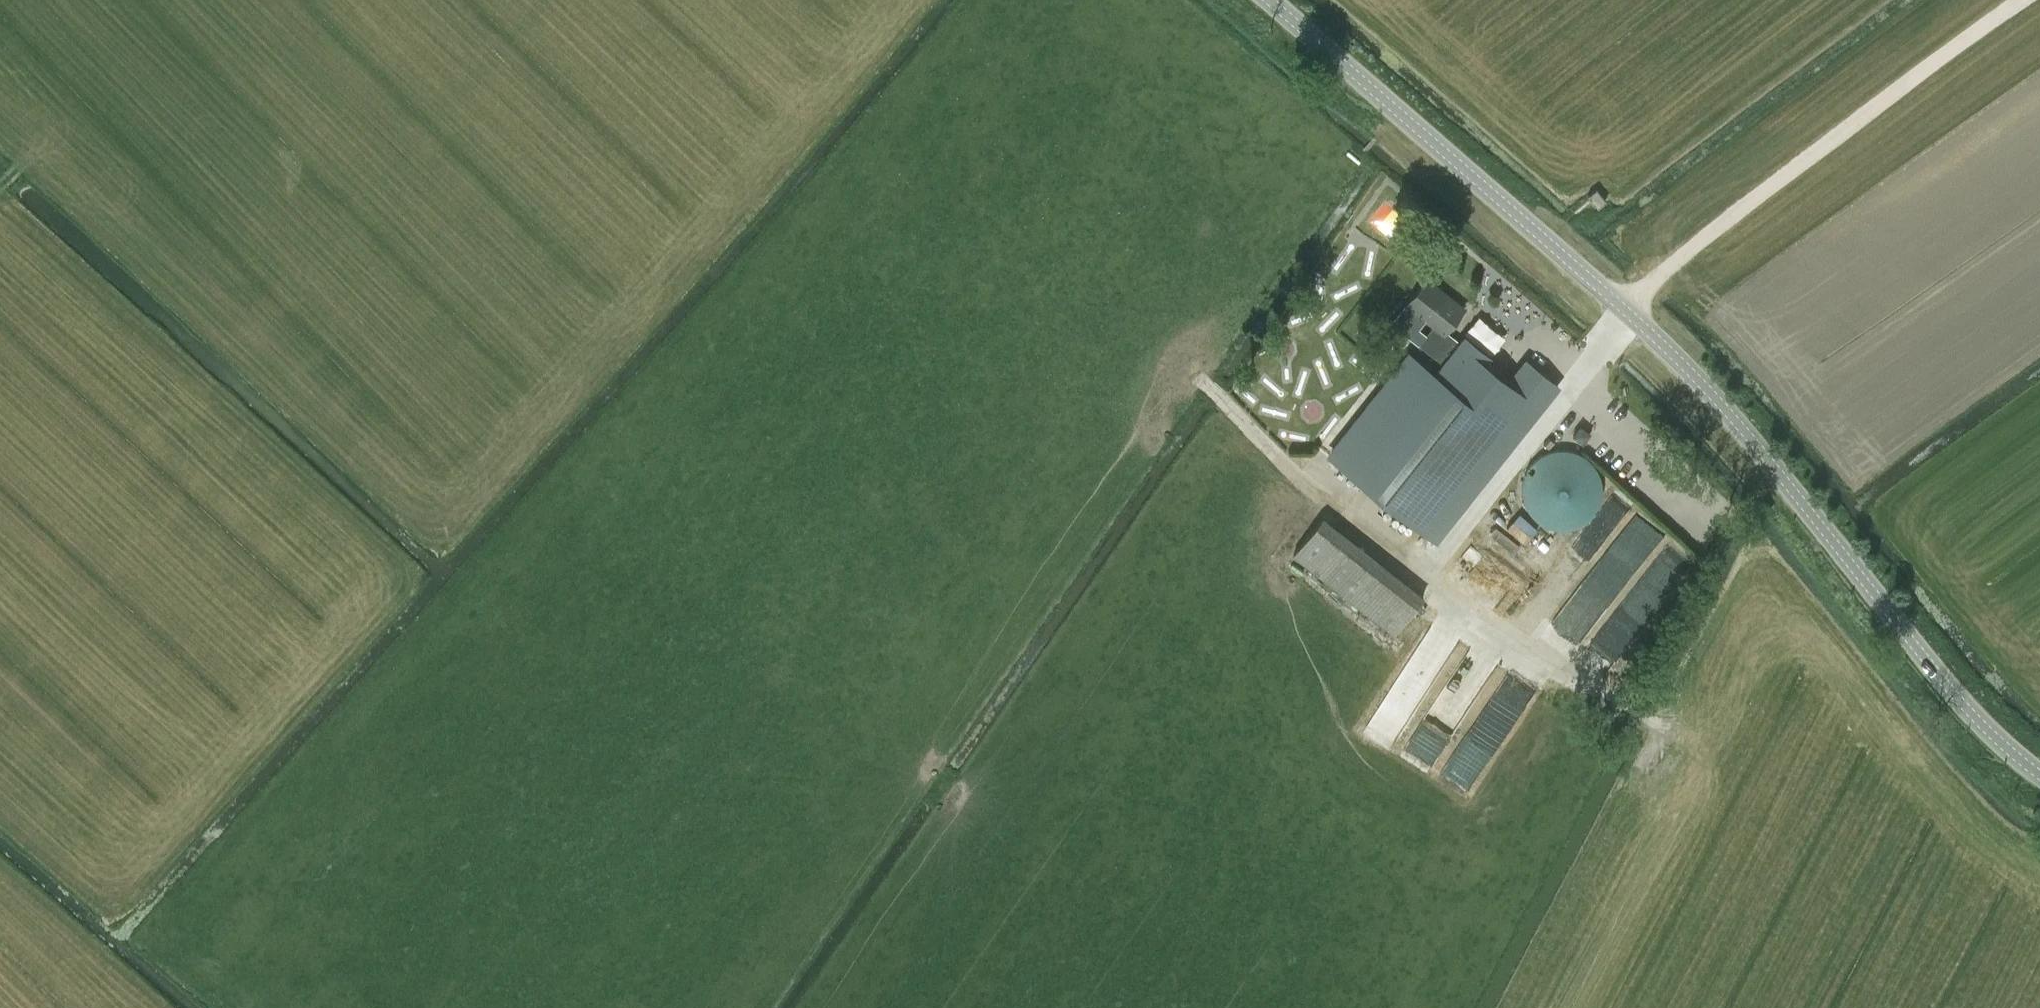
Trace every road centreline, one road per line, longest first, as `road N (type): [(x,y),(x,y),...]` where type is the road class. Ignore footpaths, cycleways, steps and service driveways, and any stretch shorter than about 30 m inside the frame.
road 1 (unclassified): [(2039,778),(1985,729),(1709,385),(1267,0)]

